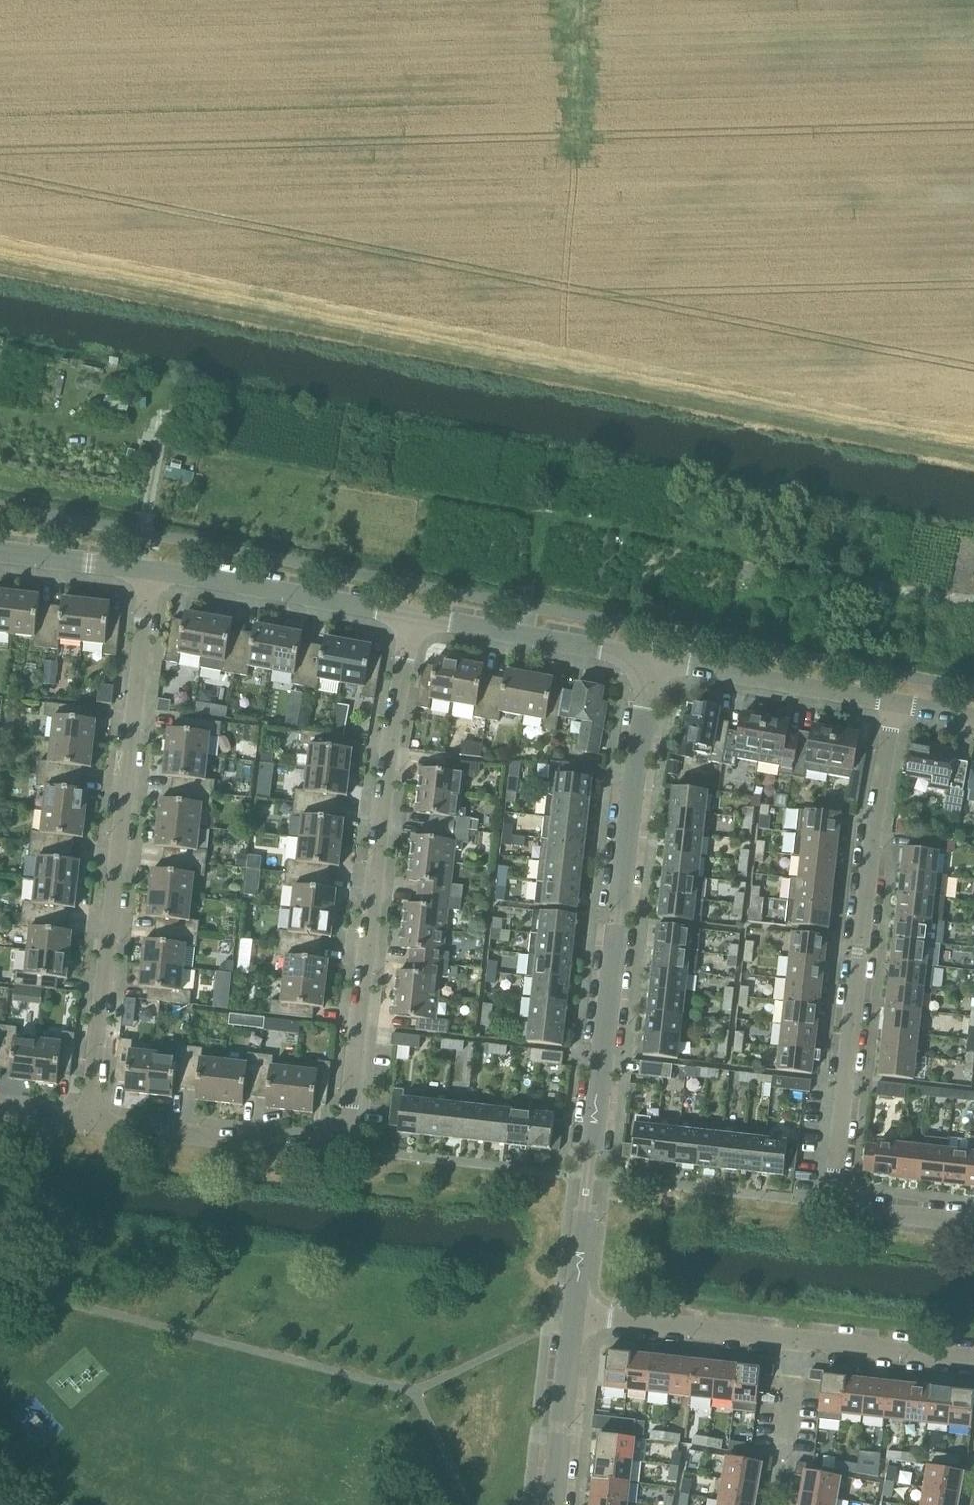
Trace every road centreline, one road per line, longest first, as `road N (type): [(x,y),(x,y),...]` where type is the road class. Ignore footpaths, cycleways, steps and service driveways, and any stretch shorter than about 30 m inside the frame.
road 1 (residential): [(89,1122),(350,1146),(415,618)]
road 2 (unclassified): [(575,1316),(651,660)]
road 3 (residential): [(973,1222),(873,1211),(853,1204),(836,1182),(875,820),(898,703)]
road 4 (residential): [(89,1122),(151,571)]
road 5 (unclassified): [(415,618),(151,571)]
road 6 (residential): [(898,703),(651,660)]
road 7 (unclassified): [(651,660),(415,618)]
road 8 (residential): [(799,1338),(575,1316)]
road 9 (unclassified): [(555,1504),(575,1316)]
road 10 (residential): [(973,1360),(799,1338)]
road 11 (unclassified): [(151,571),(0,553)]

